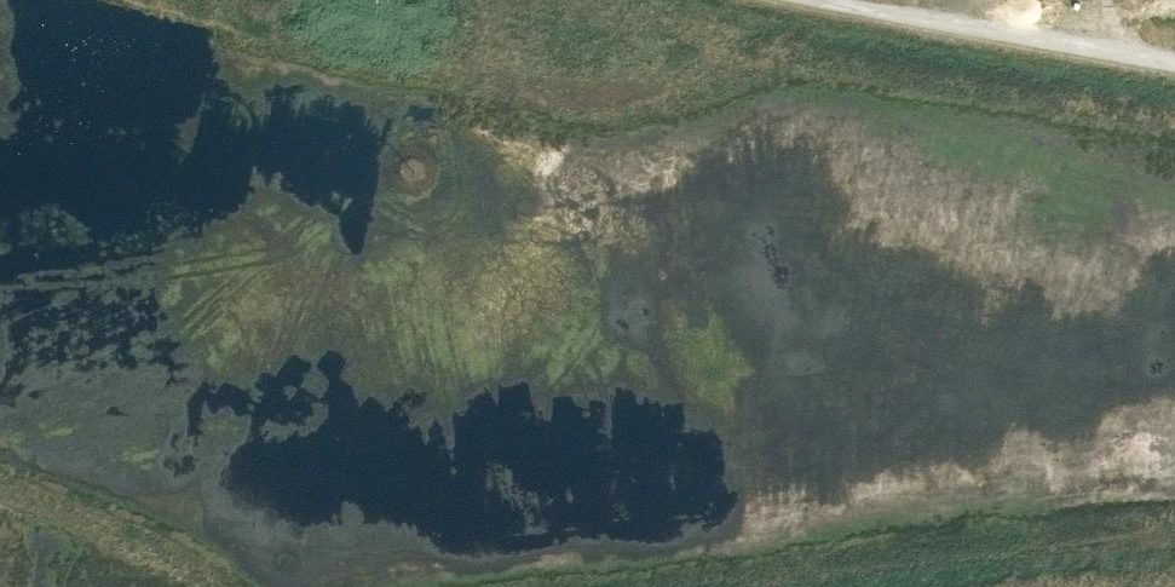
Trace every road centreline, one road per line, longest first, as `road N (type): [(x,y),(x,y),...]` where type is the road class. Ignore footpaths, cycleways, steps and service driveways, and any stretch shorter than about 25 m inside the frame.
road 1 (track): [(830,0),(1174,67)]

